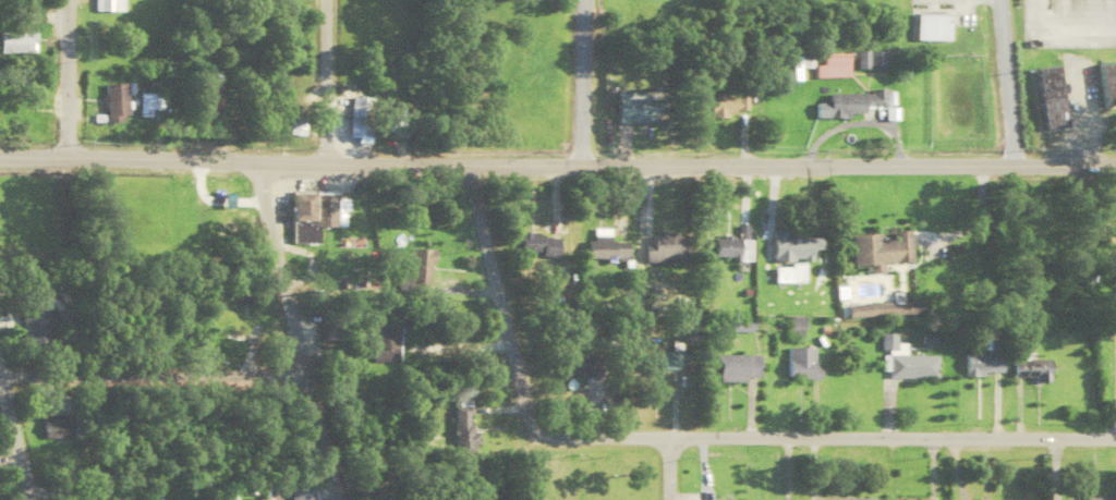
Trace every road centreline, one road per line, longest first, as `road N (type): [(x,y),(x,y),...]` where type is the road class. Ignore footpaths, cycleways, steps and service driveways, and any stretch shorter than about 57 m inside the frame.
road 1 (secondary): [(1115,159),(0,149)]
road 2 (residential): [(1115,435),(542,431)]
road 3 (residential): [(335,499),(254,154)]
road 4 (residential): [(303,369),(0,370)]
road 5 (residential): [(542,431),(521,403),(462,158)]
road 6 (residential): [(323,157),(323,0)]
road 7 (residential): [(64,149),(65,0)]
road 8 (residential): [(32,499),(0,370)]

